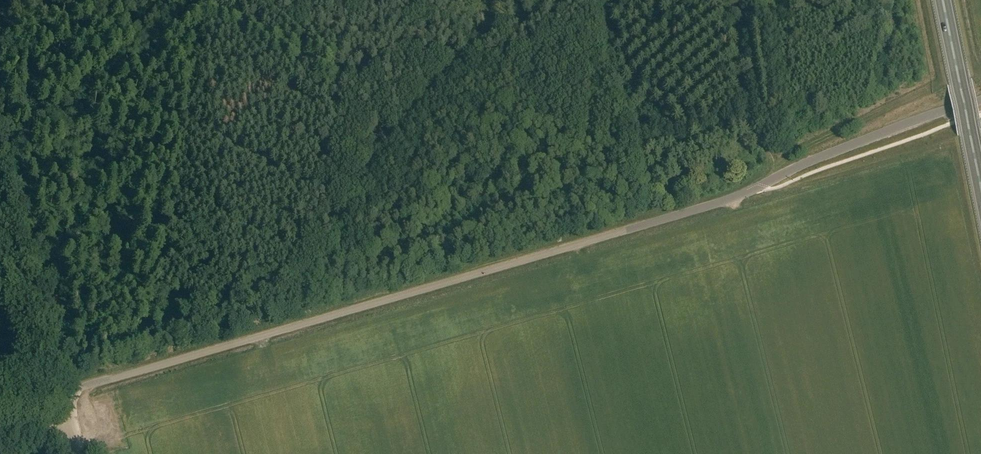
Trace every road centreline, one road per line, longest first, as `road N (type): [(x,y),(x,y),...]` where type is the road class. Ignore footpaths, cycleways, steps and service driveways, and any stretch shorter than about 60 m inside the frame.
road 1 (unclassified): [(67,392),(740,196),(797,167),(980,100)]
road 2 (track): [(0,118),(56,346)]
road 3 (trunk): [(980,187),(943,0)]

